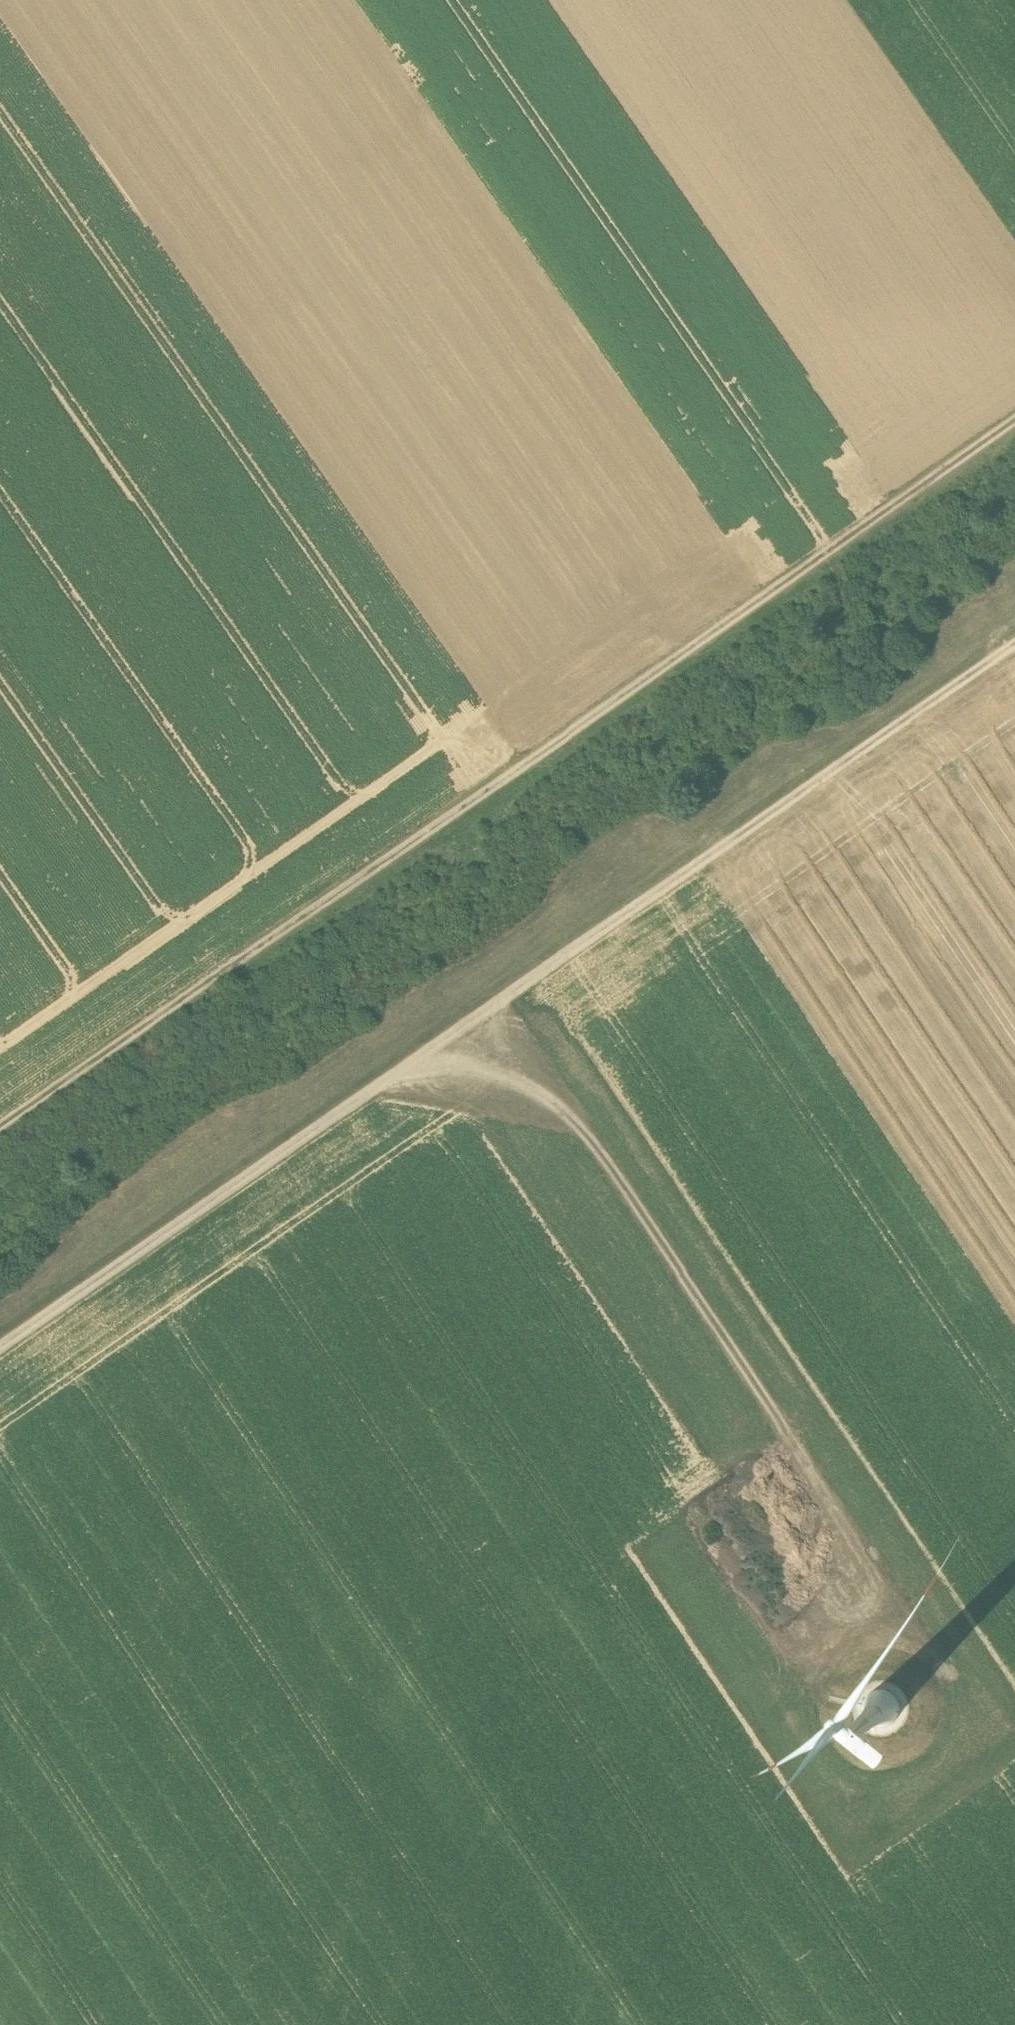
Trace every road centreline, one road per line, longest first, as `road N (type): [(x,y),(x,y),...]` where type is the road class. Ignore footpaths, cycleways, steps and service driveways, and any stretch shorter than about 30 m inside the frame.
road 1 (track): [(0,1128),(1014,423)]
road 2 (track): [(0,1351),(1014,649)]

